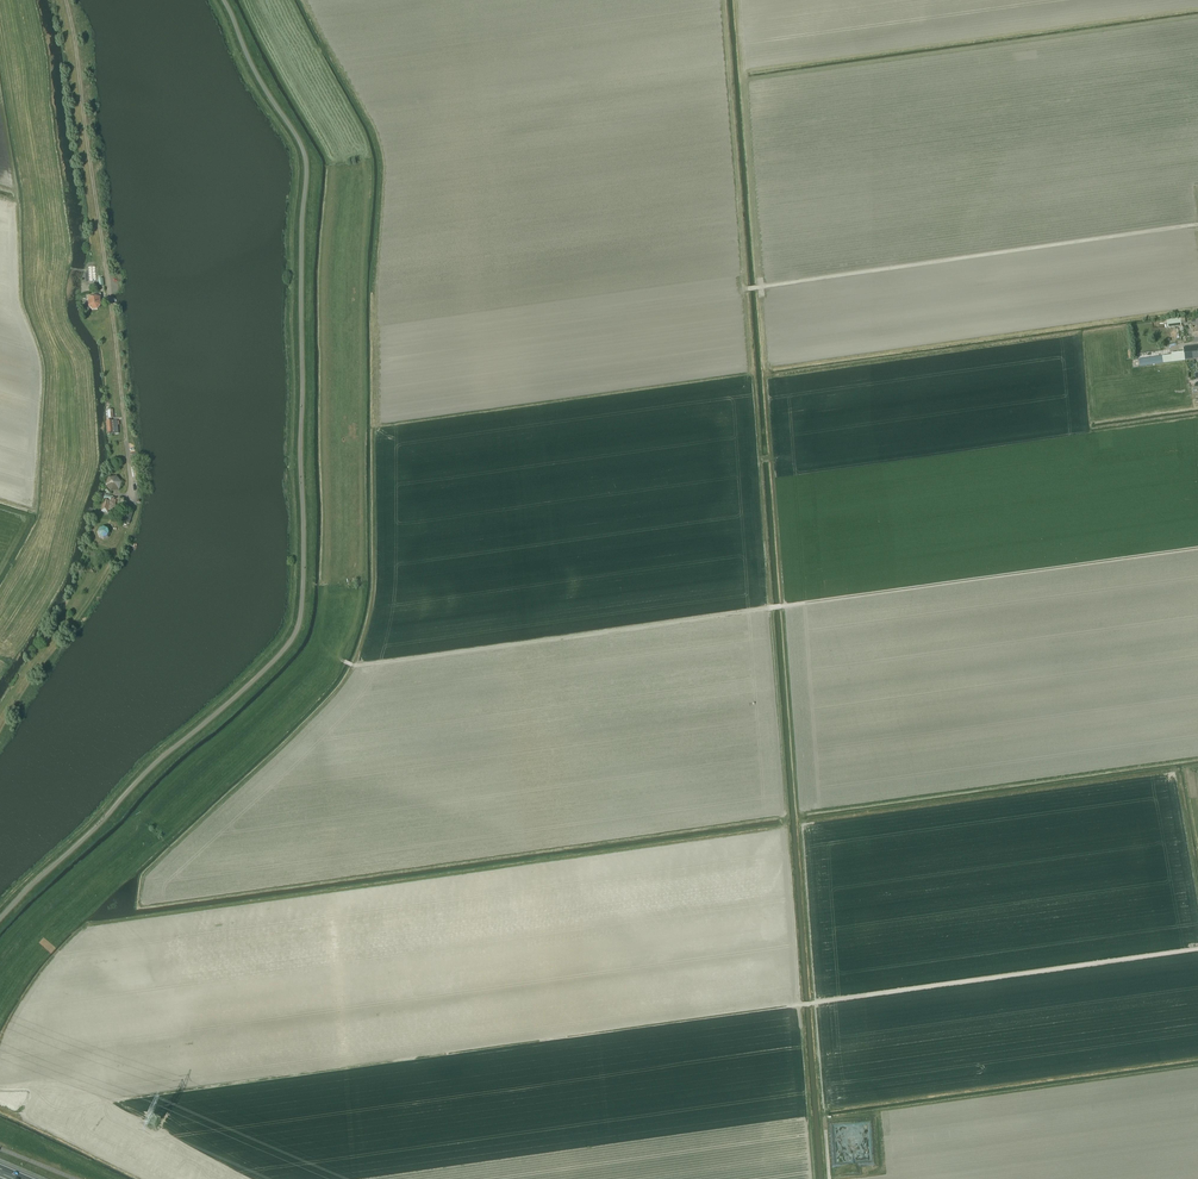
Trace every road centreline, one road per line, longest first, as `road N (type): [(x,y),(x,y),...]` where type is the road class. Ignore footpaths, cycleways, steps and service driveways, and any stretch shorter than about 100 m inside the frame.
road 1 (track): [(766,607),(1197,548)]

